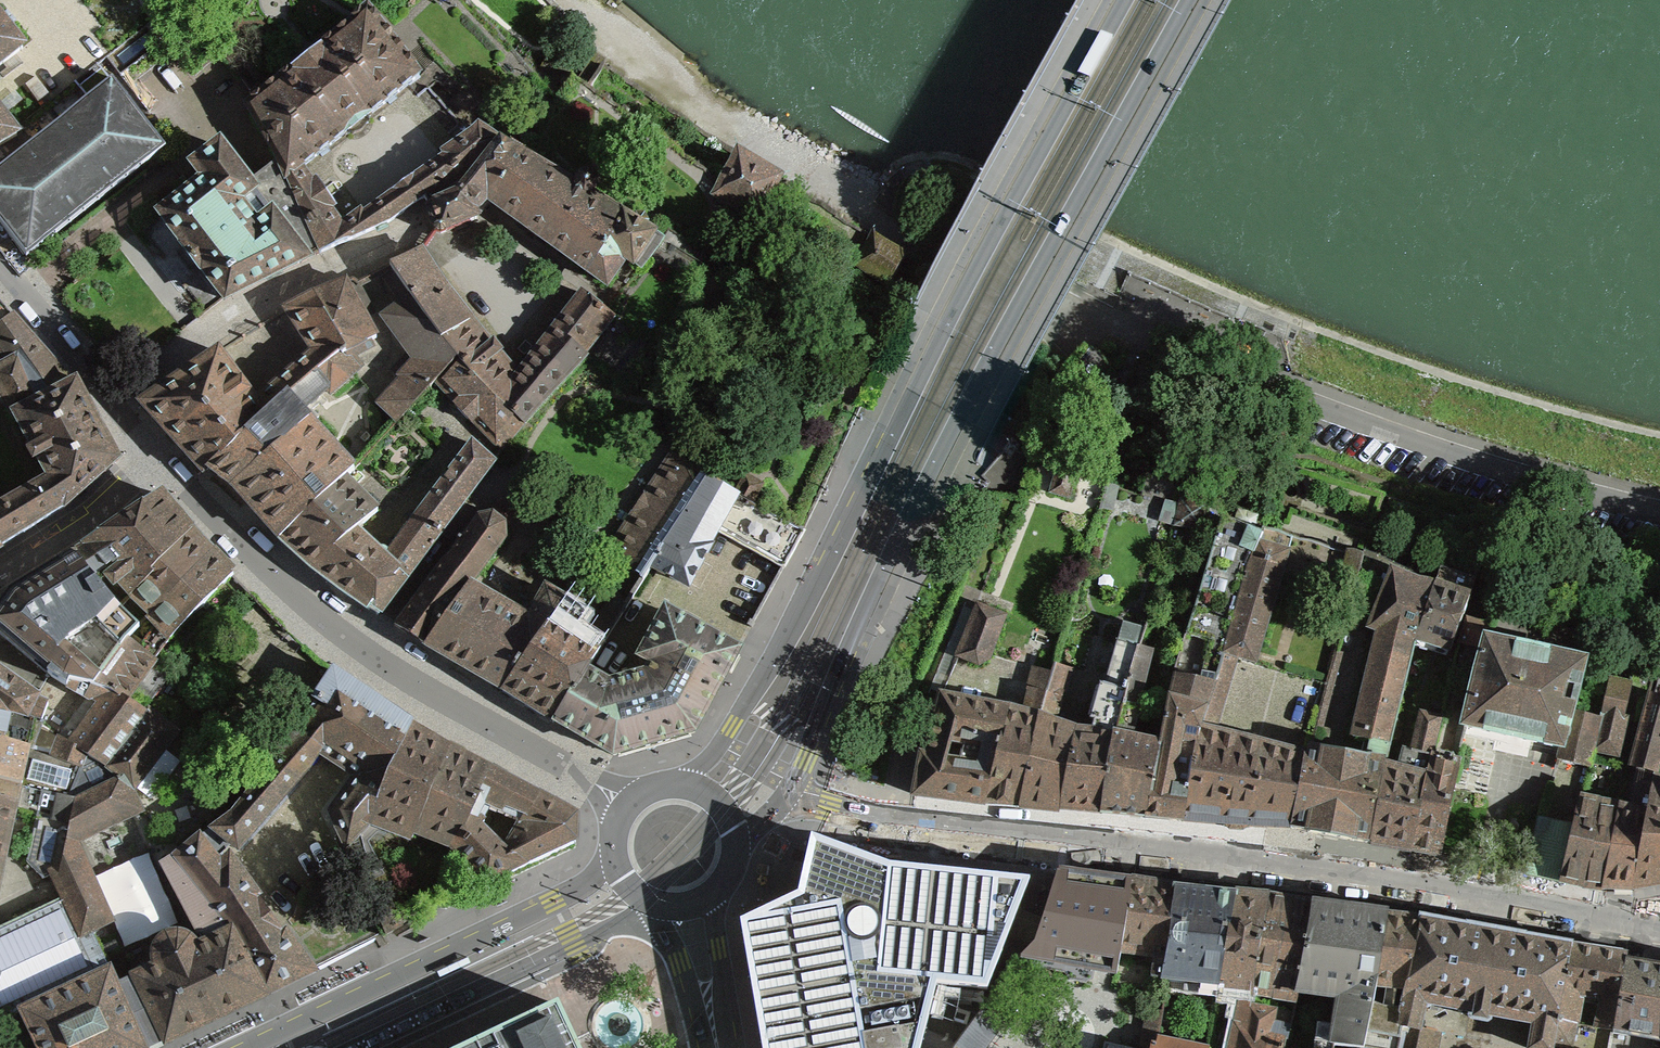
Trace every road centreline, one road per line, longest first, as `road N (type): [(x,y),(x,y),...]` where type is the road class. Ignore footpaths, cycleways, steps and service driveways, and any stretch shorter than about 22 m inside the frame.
road 1 (secondary): [(1124,0),(983,253),(824,571),(732,727),(683,787)]
road 2 (secondary): [(792,786),(957,418),(1189,0)]
road 3 (residential): [(792,786),(829,809),(893,823),(1659,918)]
road 4 (residential): [(1659,513),(1534,481),(1054,305)]
road 5 (residential): [(595,784),(340,635),(163,462)]
road 6 (tertiary): [(615,845),(582,887),(251,1047)]
road 7 (residential): [(109,400),(210,327),(410,229)]
road 8 (tertiary): [(364,1047),(658,905)]
road 9 (unknown): [(1054,305),(906,230),(916,217),(893,197)]
road 10 (residential): [(0,573),(163,462)]
road 11 (residential): [(109,400),(0,263)]
road 12 (secondary): [(658,905),(709,1047)]
road 13 (secondary): [(724,1047),(710,897)]

